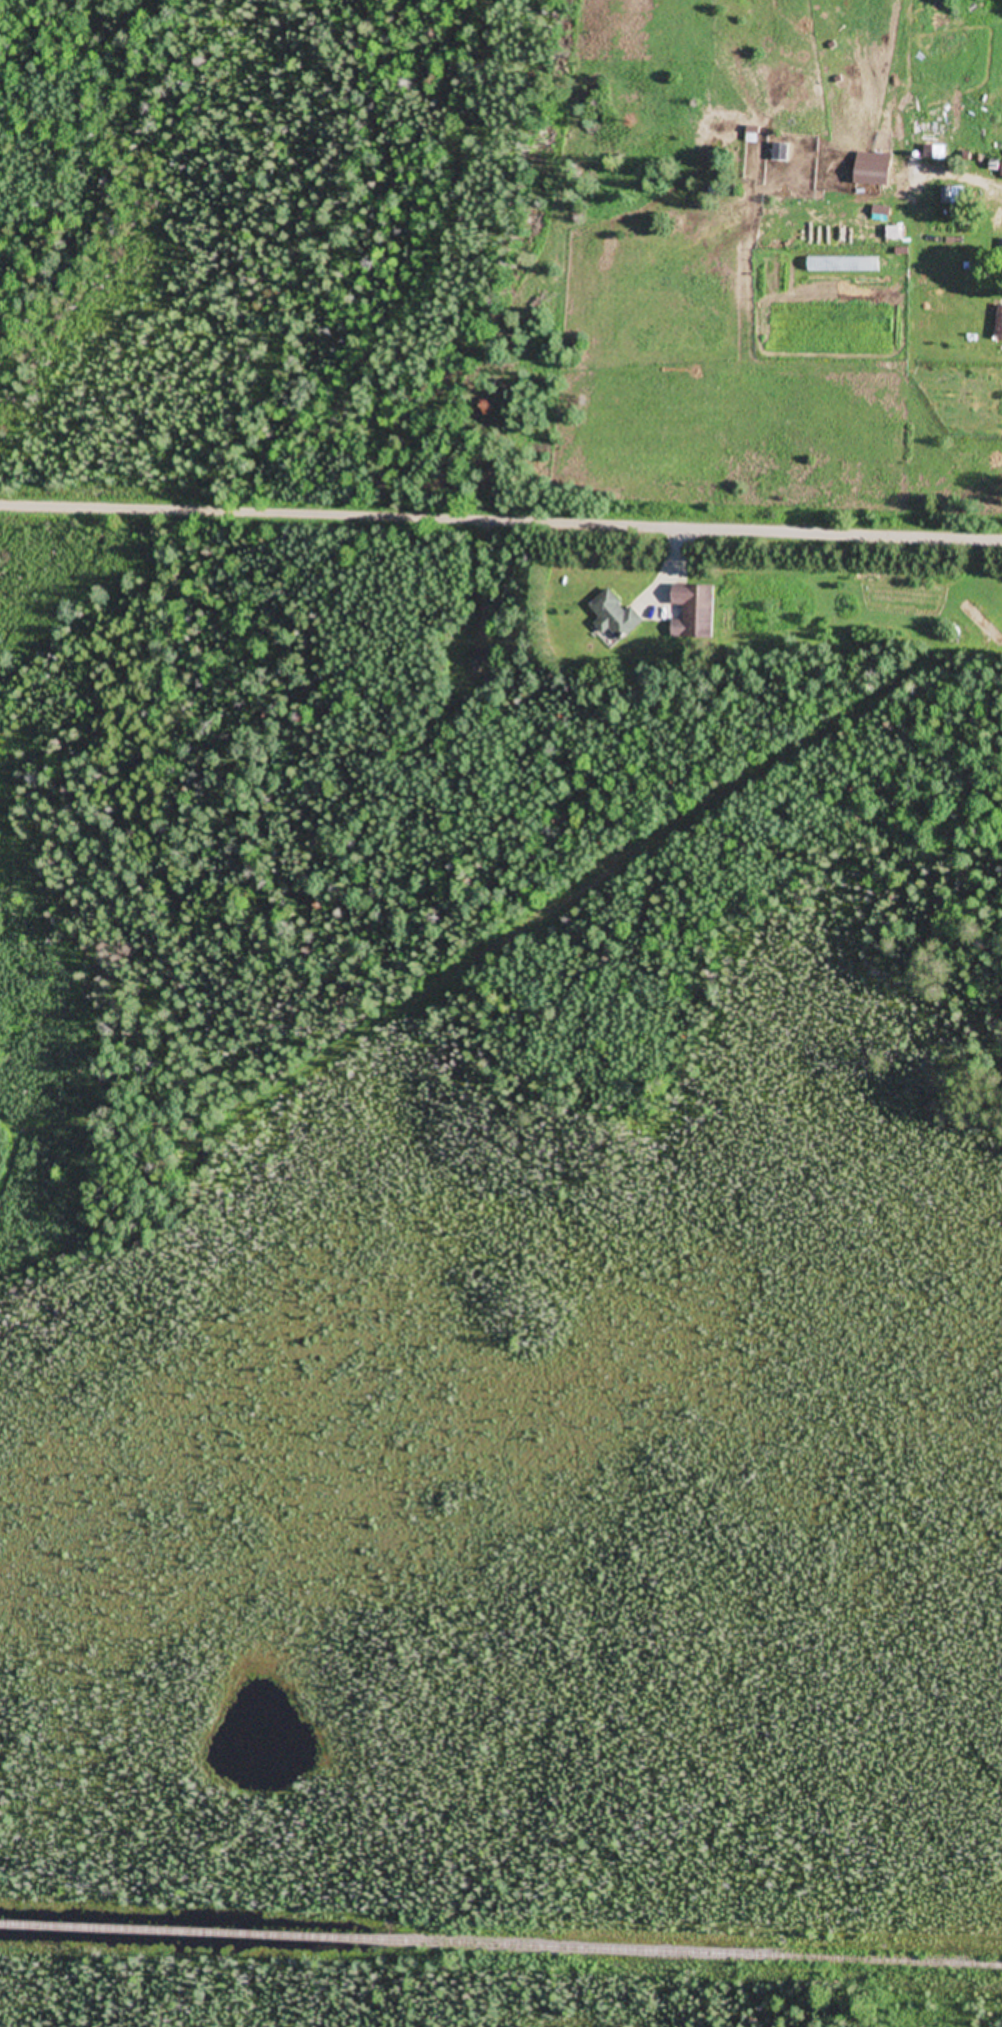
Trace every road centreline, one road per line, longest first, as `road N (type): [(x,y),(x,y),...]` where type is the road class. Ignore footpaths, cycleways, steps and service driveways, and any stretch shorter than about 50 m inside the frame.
road 1 (residential): [(1001,543),(0,507)]

